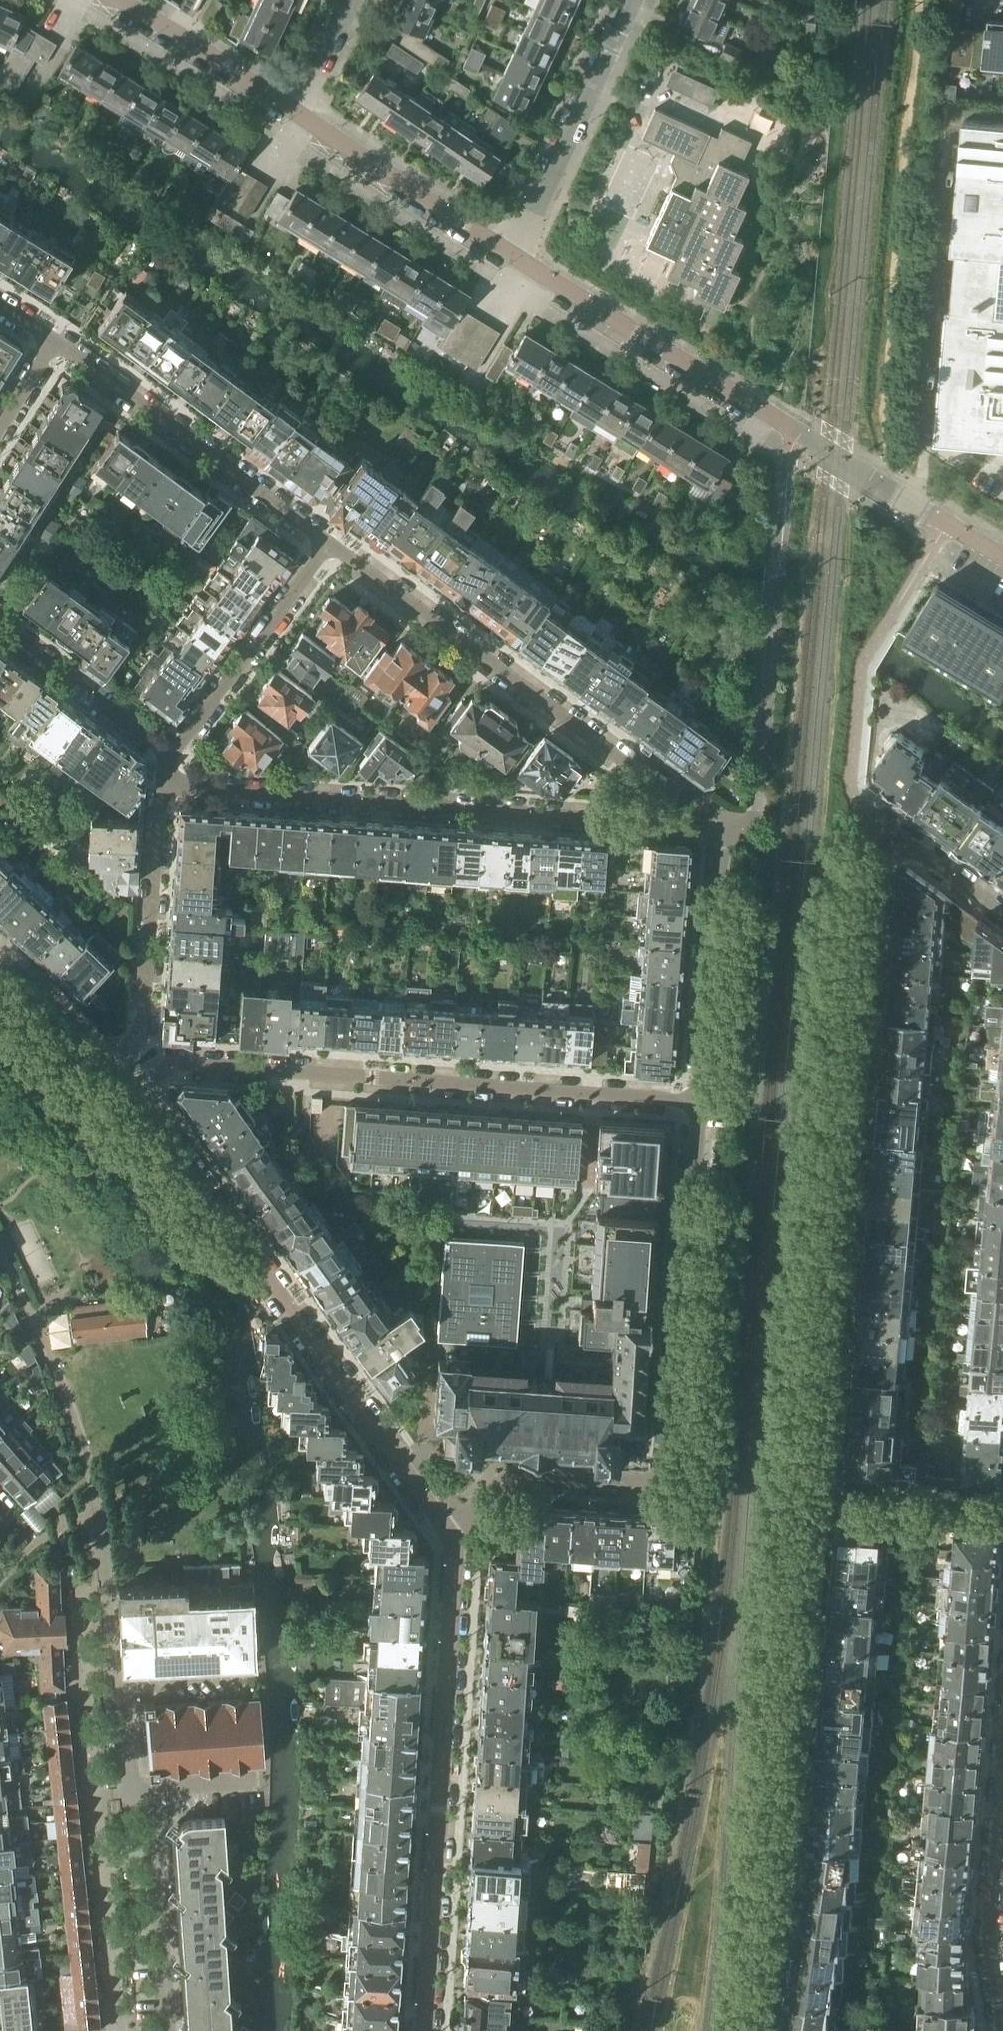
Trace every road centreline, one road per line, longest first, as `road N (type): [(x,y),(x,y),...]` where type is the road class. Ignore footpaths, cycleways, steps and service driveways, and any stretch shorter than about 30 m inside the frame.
road 1 (residential): [(450,1534),(134,1096),(163,1068),(182,1063),(699,1102)]
road 2 (residential): [(165,785),(651,822),(658,806),(653,785),(329,543)]
road 3 (residential): [(824,1507),(881,863),(895,836),(1002,913)]
road 4 (residential): [(450,1534),(516,1474),(661,1479),(699,1102)]
road 5 (residential): [(1002,557),(511,254)]
road 6 (residential): [(165,2030),(150,1807),(128,1777),(107,1566),(90,1511)]
road 7 (residential): [(758,2030),(815,1519),(824,1507)]
road 8 (residential): [(450,1534),(423,2030)]
road 9 (residential): [(0,963),(102,1062),(136,1042),(165,785)]
road 10 (residential): [(329,543),(54,341)]
road 11 (residential): [(699,1102),(725,834),(742,832)]
road 12 (residential): [(511,254),(627,0)]
road 13 (residential): [(172,754),(329,543)]
road 14 (residential): [(511,254),(295,111)]
road 15 (residential): [(1002,1786),(990,1940),(1002,2012)]
road 16 (residential): [(0,627),(172,754)]
road 17 (residential): [(295,111),(118,0)]
road 18 (residential): [(824,1507),(1002,1518)]
road 19 (residential): [(295,111),(347,0)]

